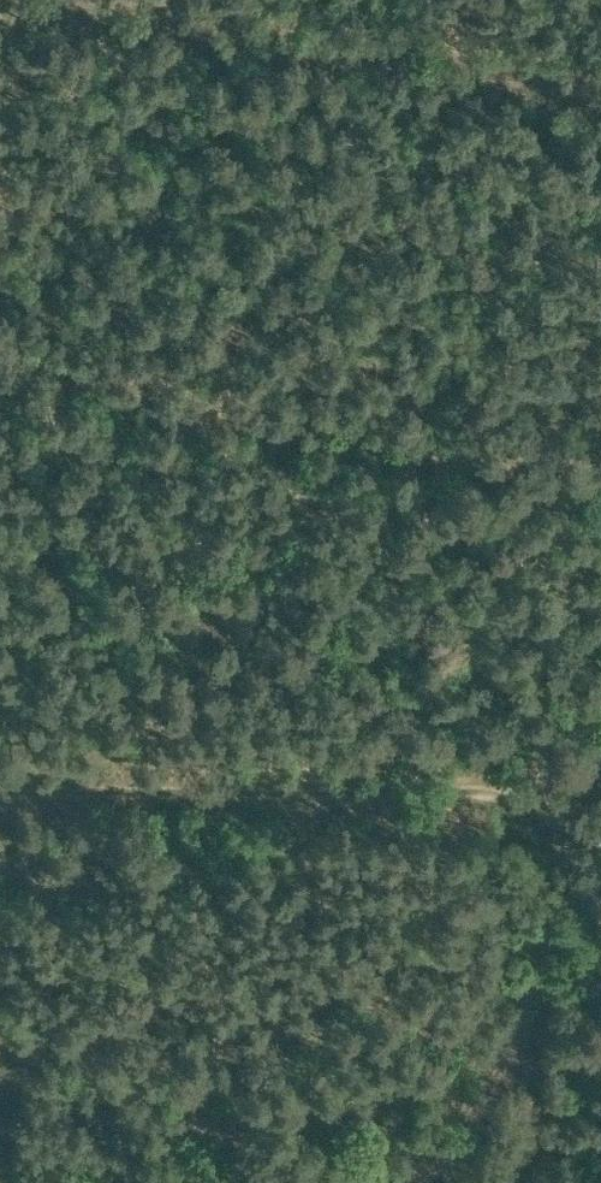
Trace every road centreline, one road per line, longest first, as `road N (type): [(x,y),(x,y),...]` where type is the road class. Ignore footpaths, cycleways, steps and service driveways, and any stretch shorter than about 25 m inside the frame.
road 1 (track): [(0,354),(600,482)]
road 2 (track): [(0,782),(600,793)]
road 3 (track): [(600,91),(69,0)]
road 4 (track): [(432,1182),(536,985)]
road 5 (track): [(15,0),(0,196)]
road 6 (track): [(536,985),(557,947),(579,847),(600,807)]

